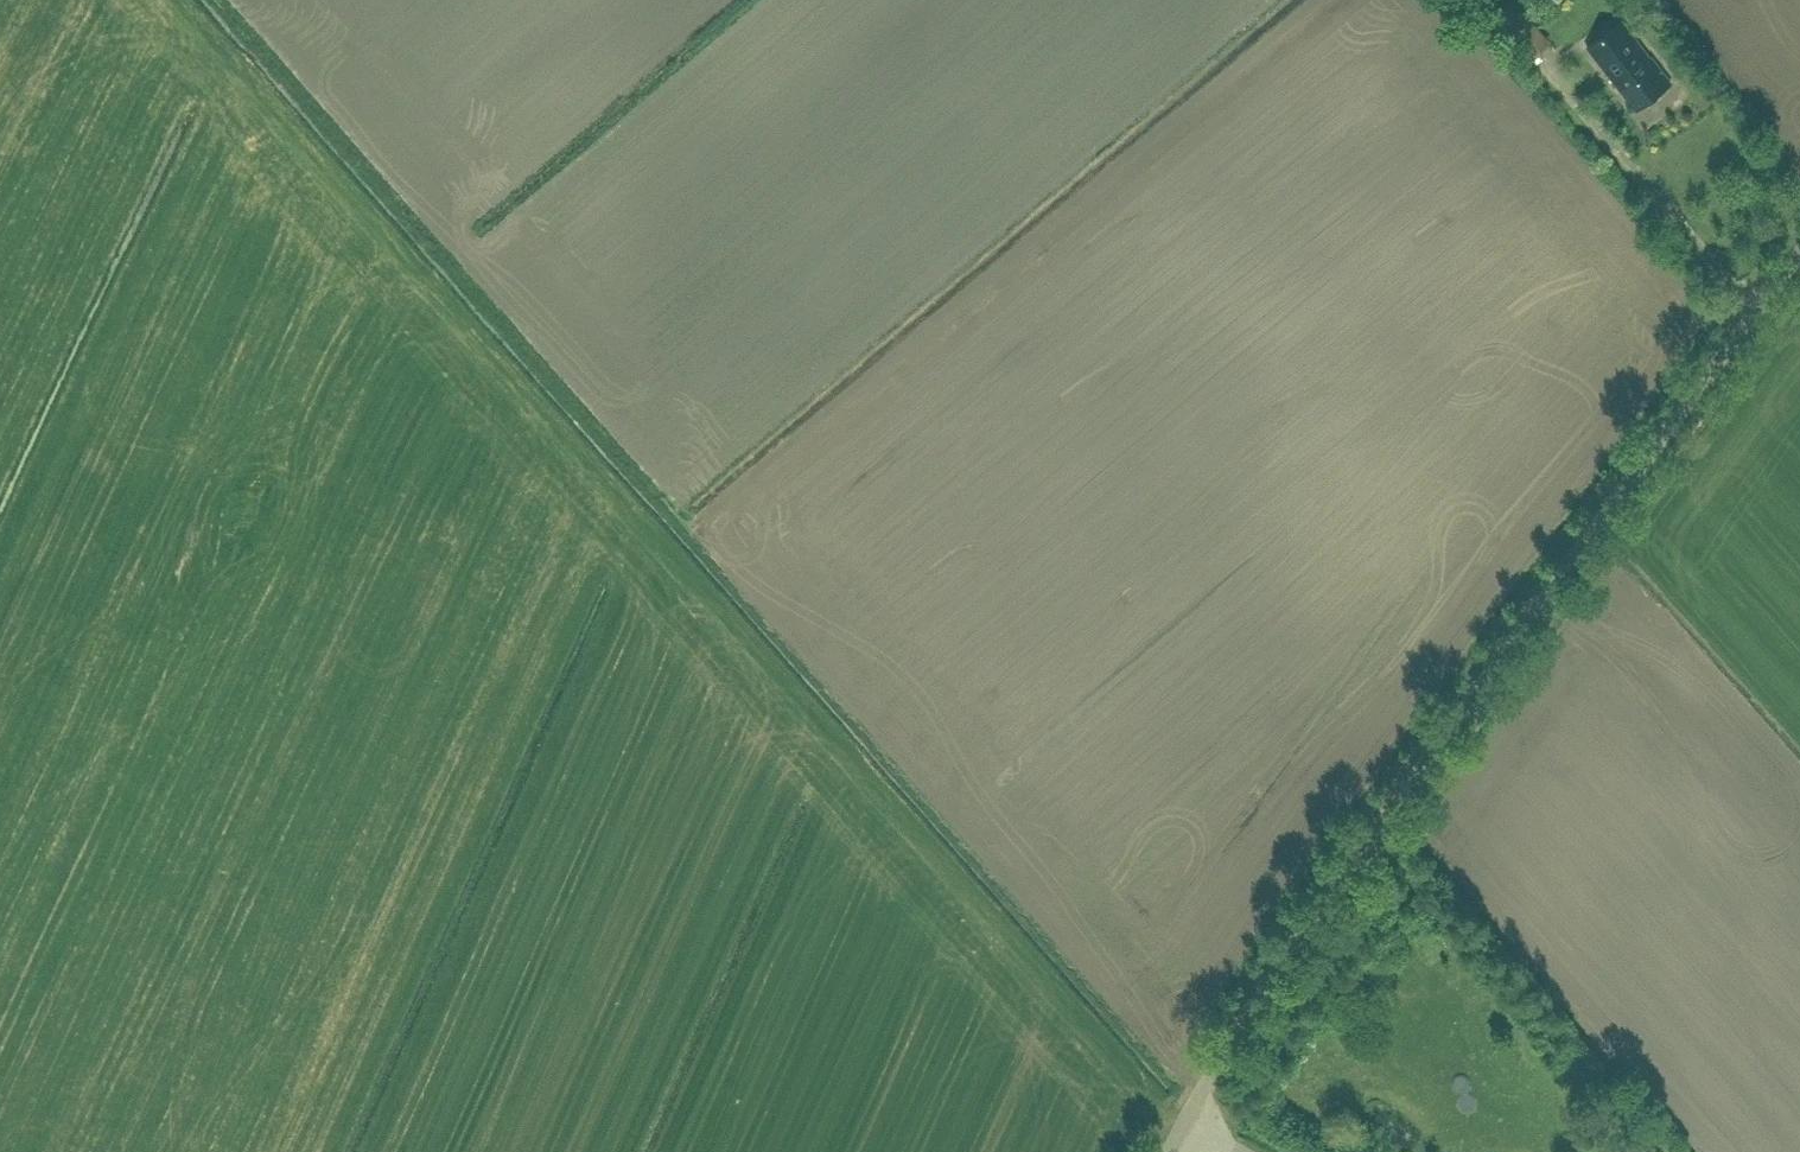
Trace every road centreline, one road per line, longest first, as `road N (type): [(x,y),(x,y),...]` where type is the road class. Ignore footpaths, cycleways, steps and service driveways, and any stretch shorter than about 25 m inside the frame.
road 1 (unclassified): [(1164,1151),(1267,976),(1799,255)]

